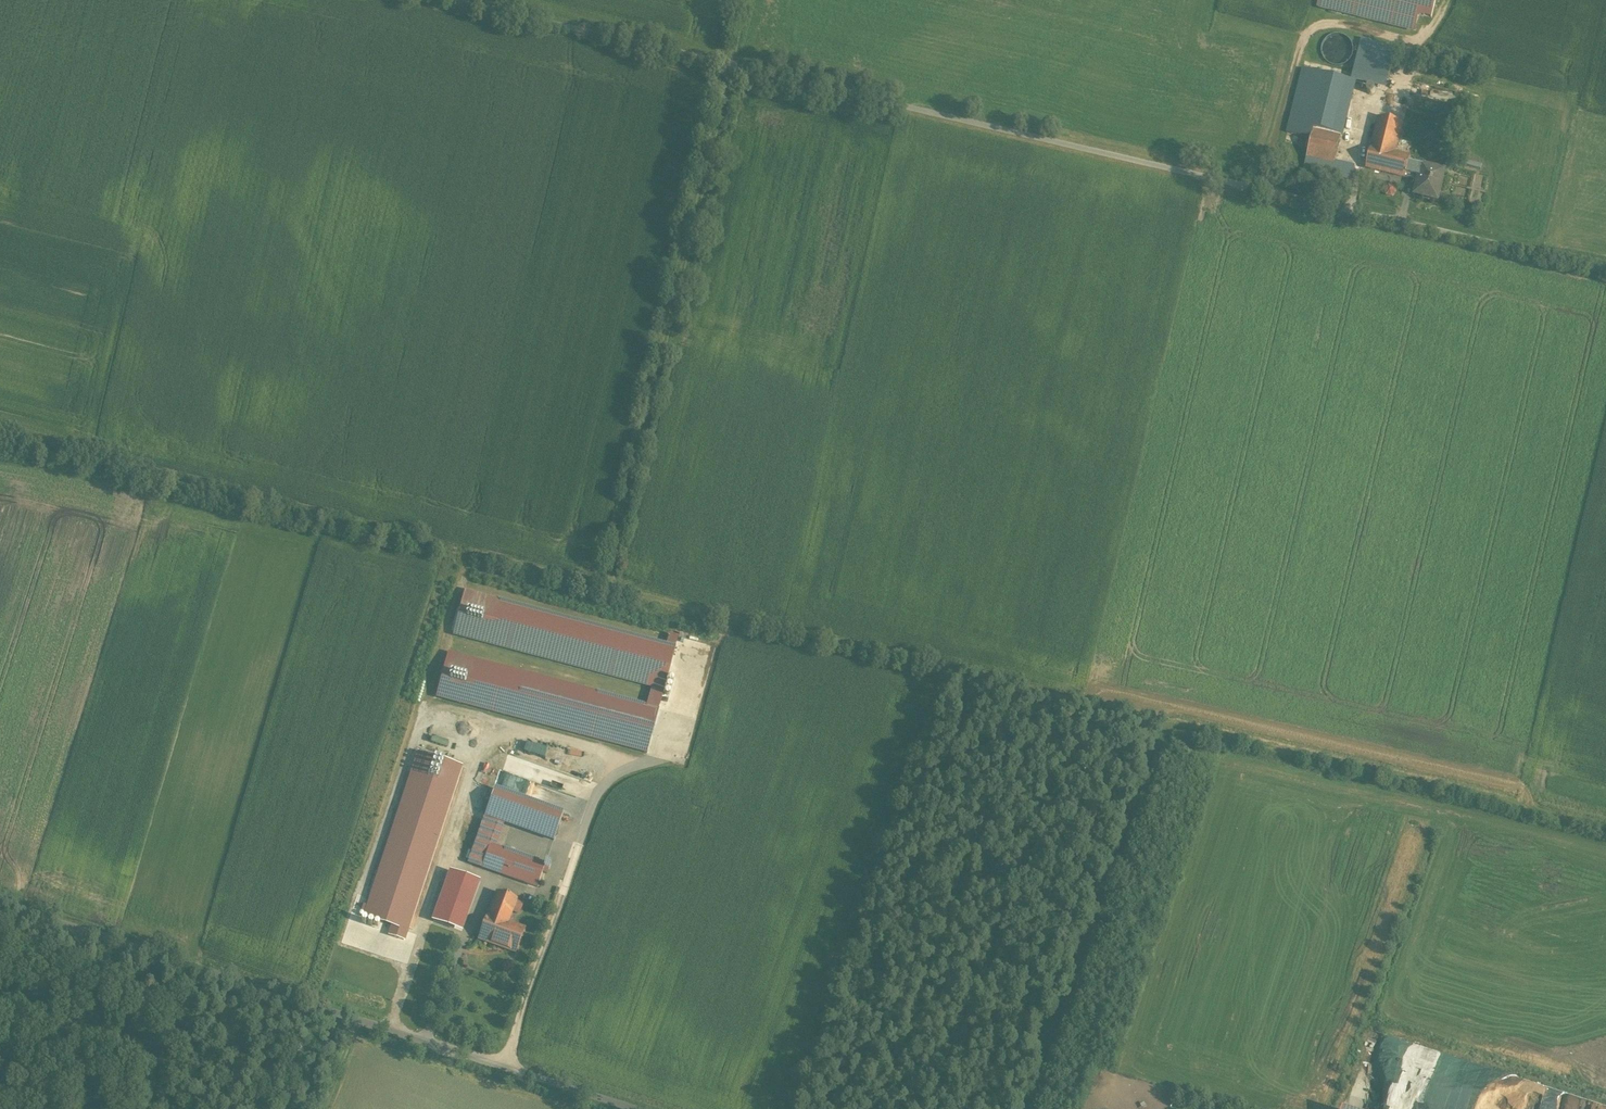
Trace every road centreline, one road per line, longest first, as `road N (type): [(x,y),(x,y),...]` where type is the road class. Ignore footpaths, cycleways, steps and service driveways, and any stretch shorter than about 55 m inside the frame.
road 1 (unclassified): [(1605,264),(733,58)]
road 2 (unclassified): [(0,896),(647,1108)]
road 3 (track): [(733,58),(607,575)]
road 4 (track): [(733,58),(482,0)]

